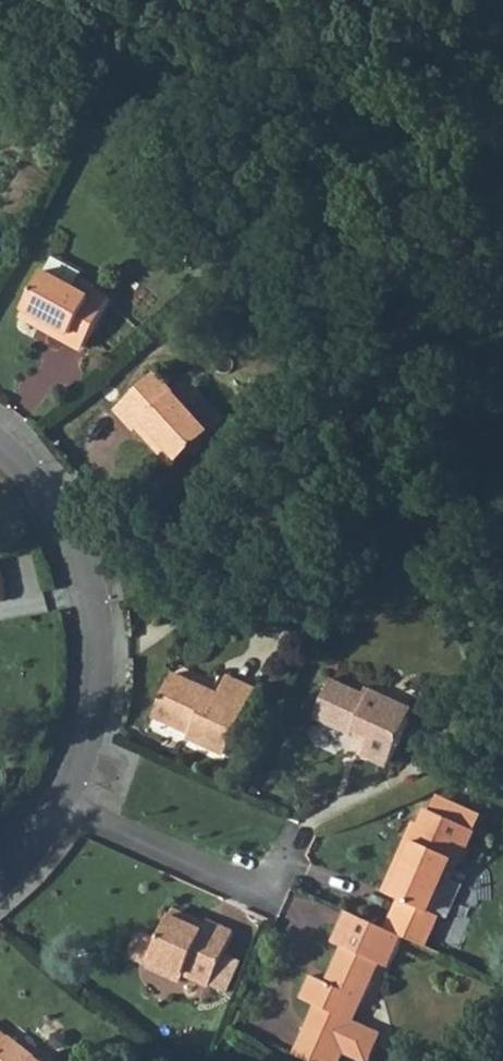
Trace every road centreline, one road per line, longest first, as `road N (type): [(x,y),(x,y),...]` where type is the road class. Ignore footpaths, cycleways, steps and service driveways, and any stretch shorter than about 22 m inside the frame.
road 1 (residential): [(0,449),(54,518),(90,636),(86,729),(51,802)]
road 2 (residential): [(51,802),(229,881),(259,881),(291,849)]

